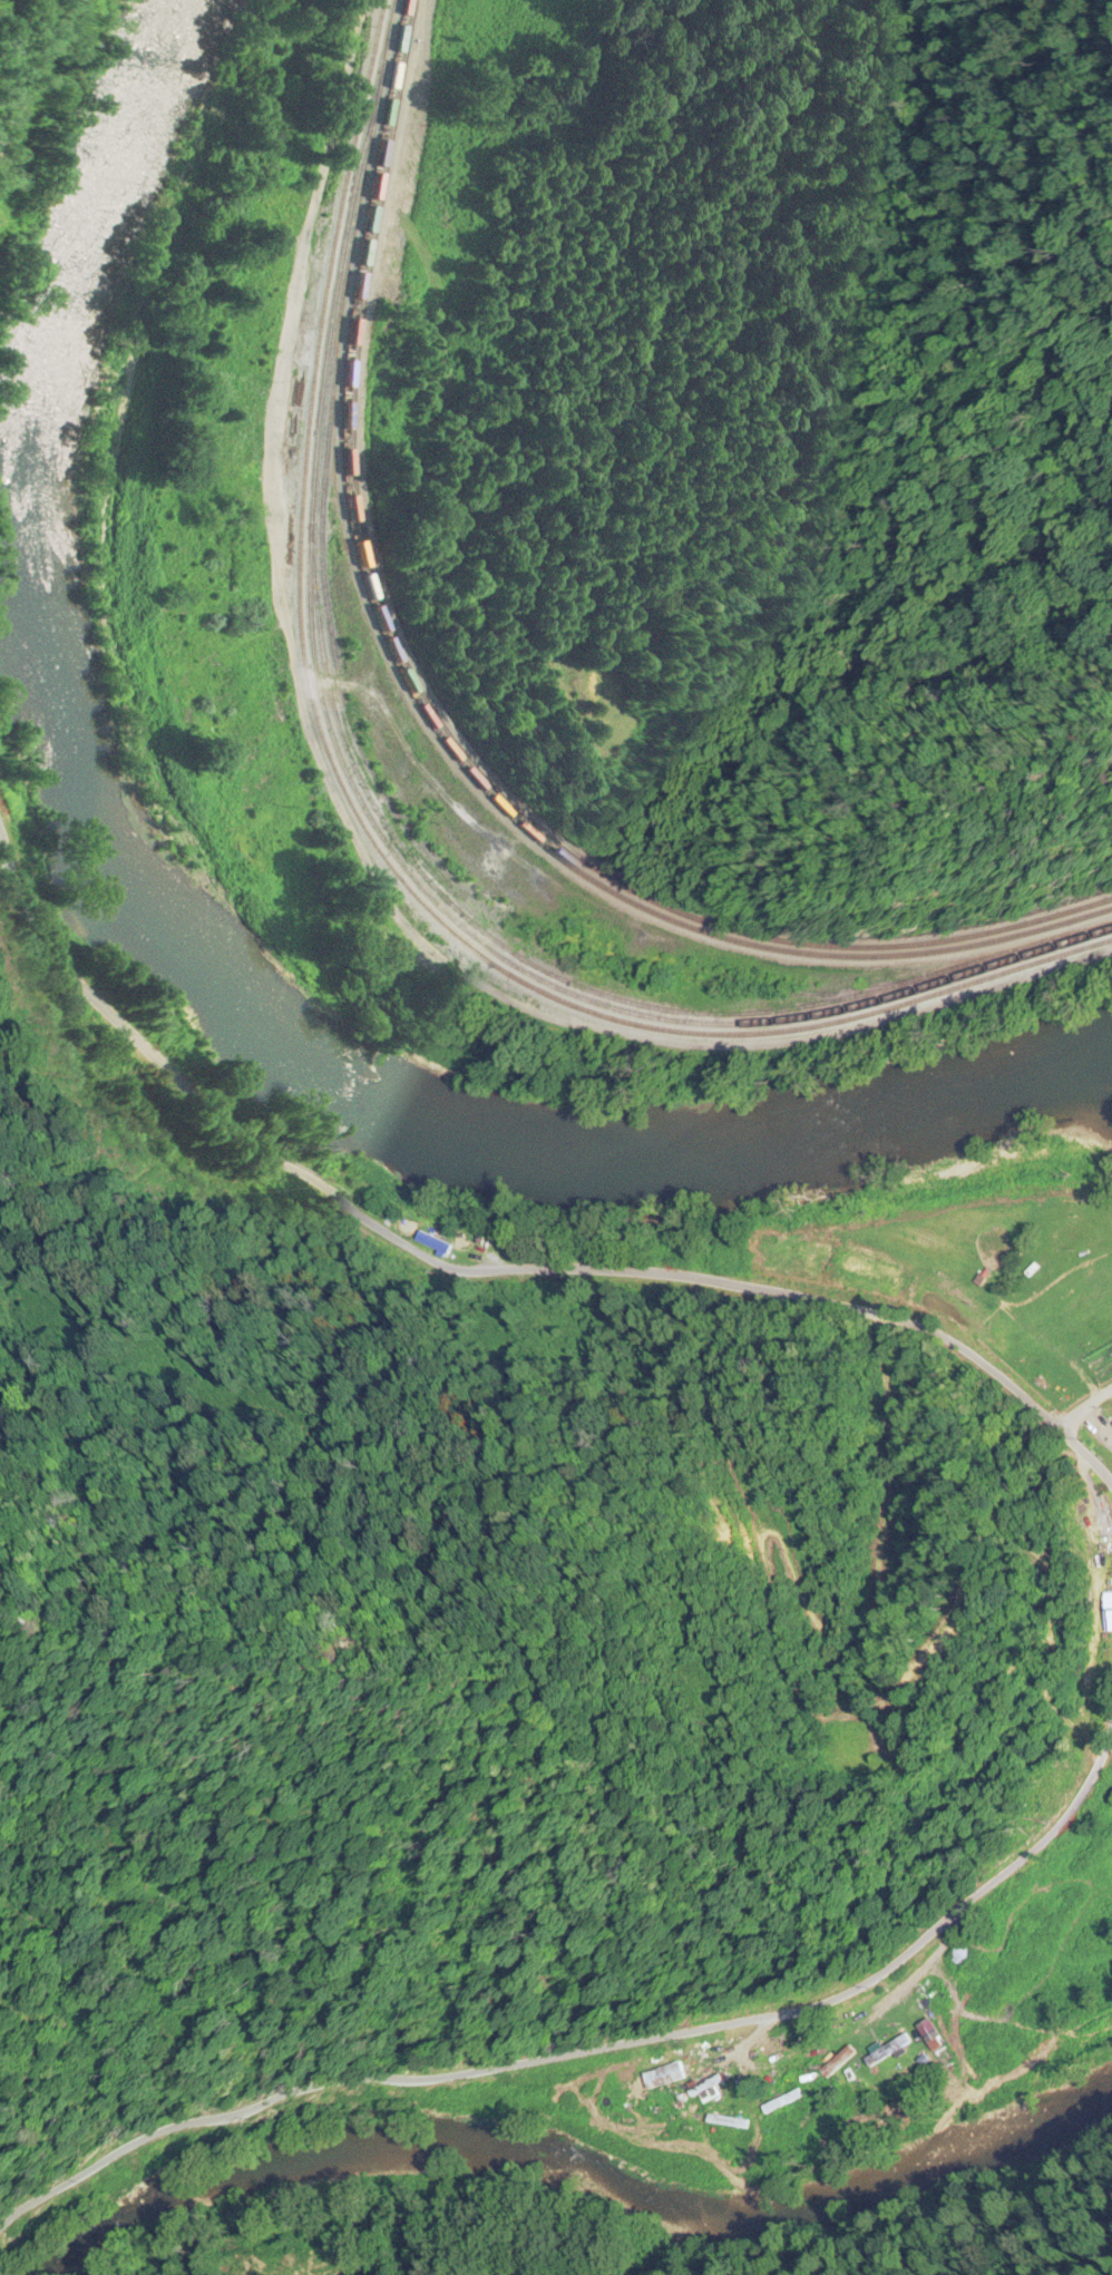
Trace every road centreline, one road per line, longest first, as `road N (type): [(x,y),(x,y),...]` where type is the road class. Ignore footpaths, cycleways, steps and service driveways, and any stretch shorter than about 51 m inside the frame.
road 1 (tertiary): [(1111,1494),(1059,1437),(851,1308),(690,1278),(403,1271),(302,1230),(170,1140),(21,978),(0,936)]
road 2 (tertiary): [(0,2227),(145,2146),(832,2003),(929,1937),(1110,1755),(1111,1738)]

